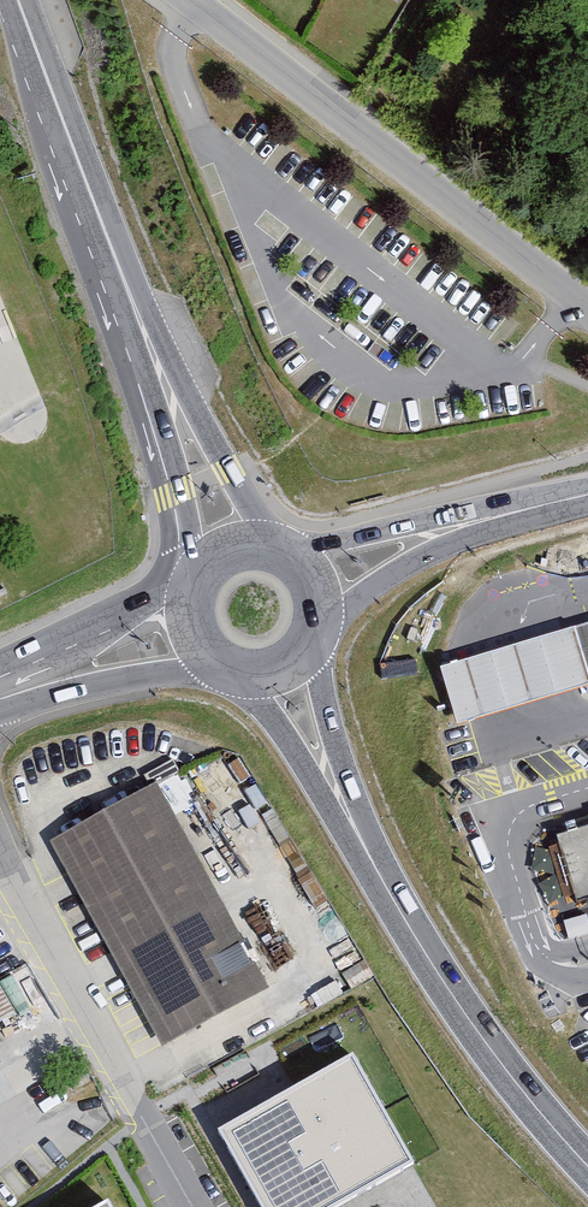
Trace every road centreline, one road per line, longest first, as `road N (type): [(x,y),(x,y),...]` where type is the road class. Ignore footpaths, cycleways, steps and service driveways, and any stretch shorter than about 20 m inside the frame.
road 1 (primary): [(34,42),(48,159),(162,495),(172,551),(140,602)]
road 2 (residential): [(587,314),(187,0)]
road 3 (residential): [(197,1206),(0,854)]
road 4 (primary): [(276,548),(114,254)]
road 5 (primary): [(114,254),(205,568)]
road 6 (primary): [(400,913),(503,1067),(587,1166)]
road 7 (unclassified): [(318,634),(395,573),(581,495)]
road 8 (unclassified): [(581,495),(287,553)]
road 9 (primary): [(244,677),(400,913)]
road 10 (primary): [(400,913),(368,837),(311,646)]
road 11 (secondary): [(0,715),(149,676),(224,669)]
road 12 (primary): [(34,42),(114,254)]
road 13 (secondary): [(140,602),(54,667),(0,689)]
road 14 (secondary): [(140,602),(0,663)]

